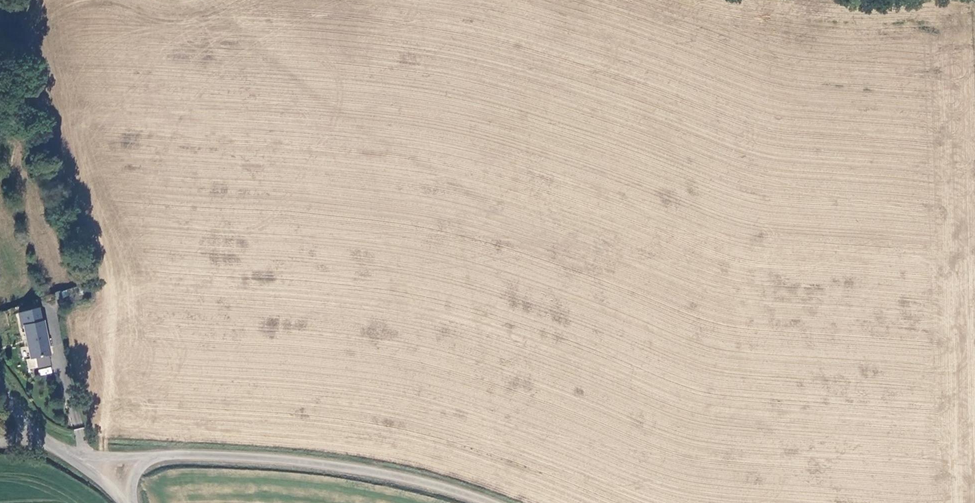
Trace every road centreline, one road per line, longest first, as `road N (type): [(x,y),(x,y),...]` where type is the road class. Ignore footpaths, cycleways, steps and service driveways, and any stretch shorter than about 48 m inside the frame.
road 1 (unclassified): [(488,502),(371,470),(200,453),(148,458)]

